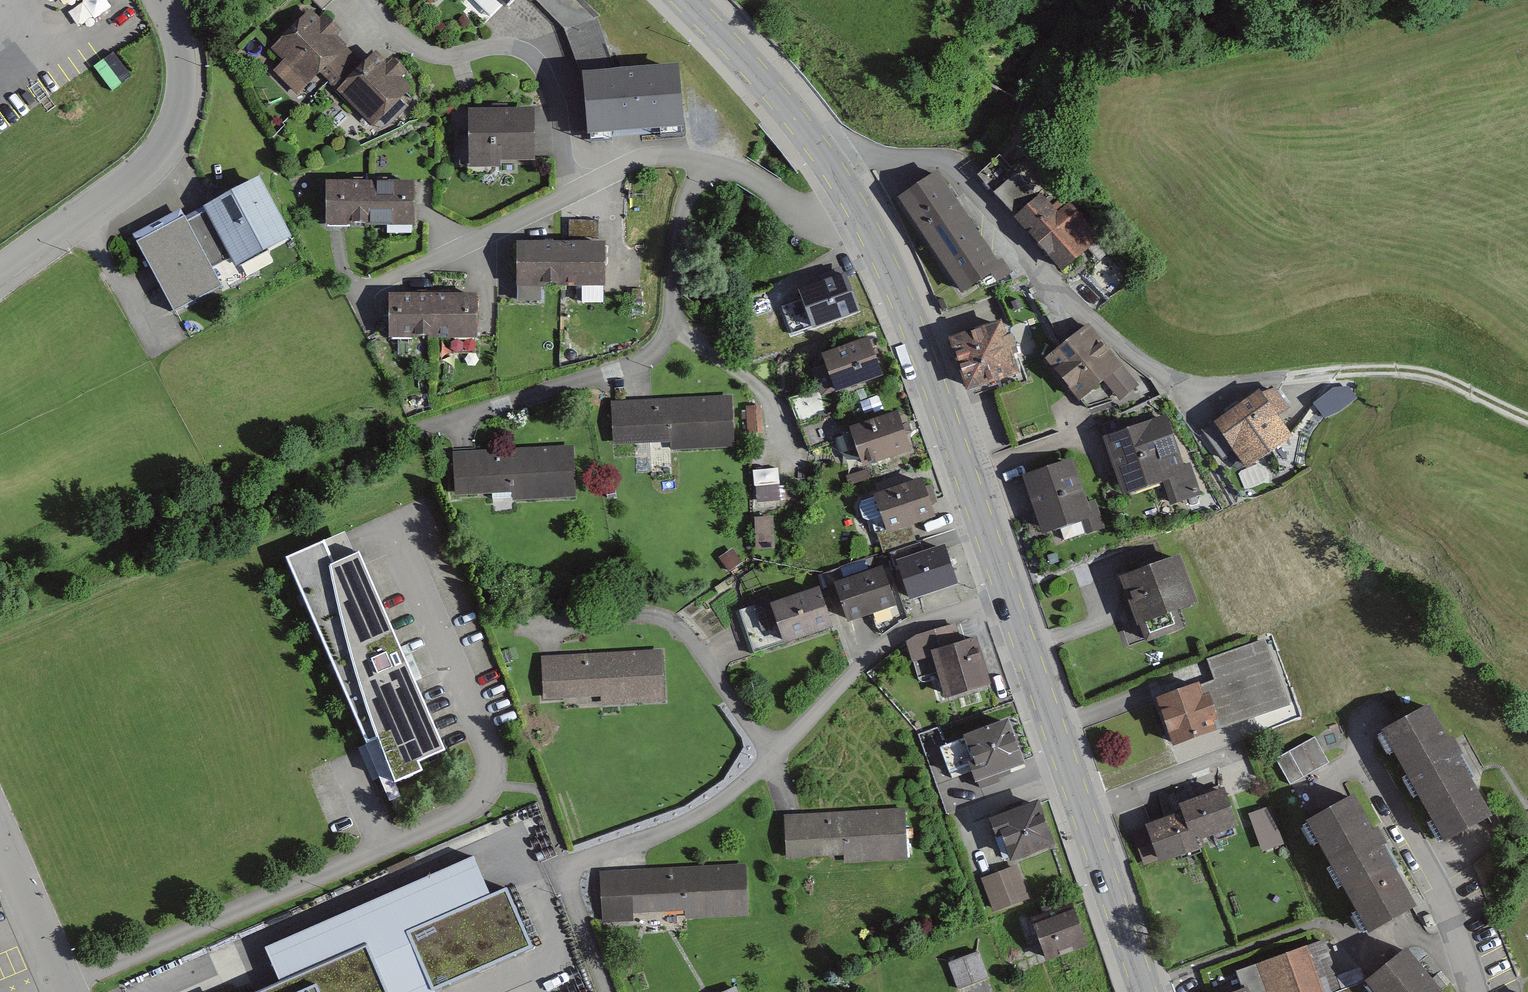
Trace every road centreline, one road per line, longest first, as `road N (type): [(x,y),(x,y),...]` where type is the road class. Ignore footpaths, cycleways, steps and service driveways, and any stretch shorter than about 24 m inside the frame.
road 1 (residential): [(66,987),(481,804),(492,752),(396,526)]
road 2 (secondary): [(1007,593),(1141,991)]
road 3 (secondary): [(854,206),(895,287),(1007,593)]
road 4 (residential): [(774,760),(698,818),(569,866),(567,891),(607,991)]
road 5 (residential): [(159,0),(183,61),(173,124),(144,164),(0,274)]
road 6 (residential): [(370,0),(423,52),(501,46),(535,59),(554,100),(573,190)]
road 7 (residential): [(774,760),(681,628),(643,614),(544,638)]
road 8 (residential): [(1007,593),(917,626),(774,760)]
road 9 (residential): [(672,325),(646,364),(424,428)]
road 10 (secondary): [(683,0),(781,104),(854,206)]
road 11 (residential): [(573,190),(356,293)]
road 12 (residential): [(1488,991),(1379,786)]
road 13 (residential): [(672,325),(765,388),(791,468)]
road 14 (residential): [(0,832),(66,987)]
road 15 (residential): [(711,170),(687,196),(672,325)]
road 16 (residential): [(854,206),(835,216),(805,211),(739,170),(711,170)]
road 17 (residential): [(711,170),(670,156),(636,159),(573,190)]

